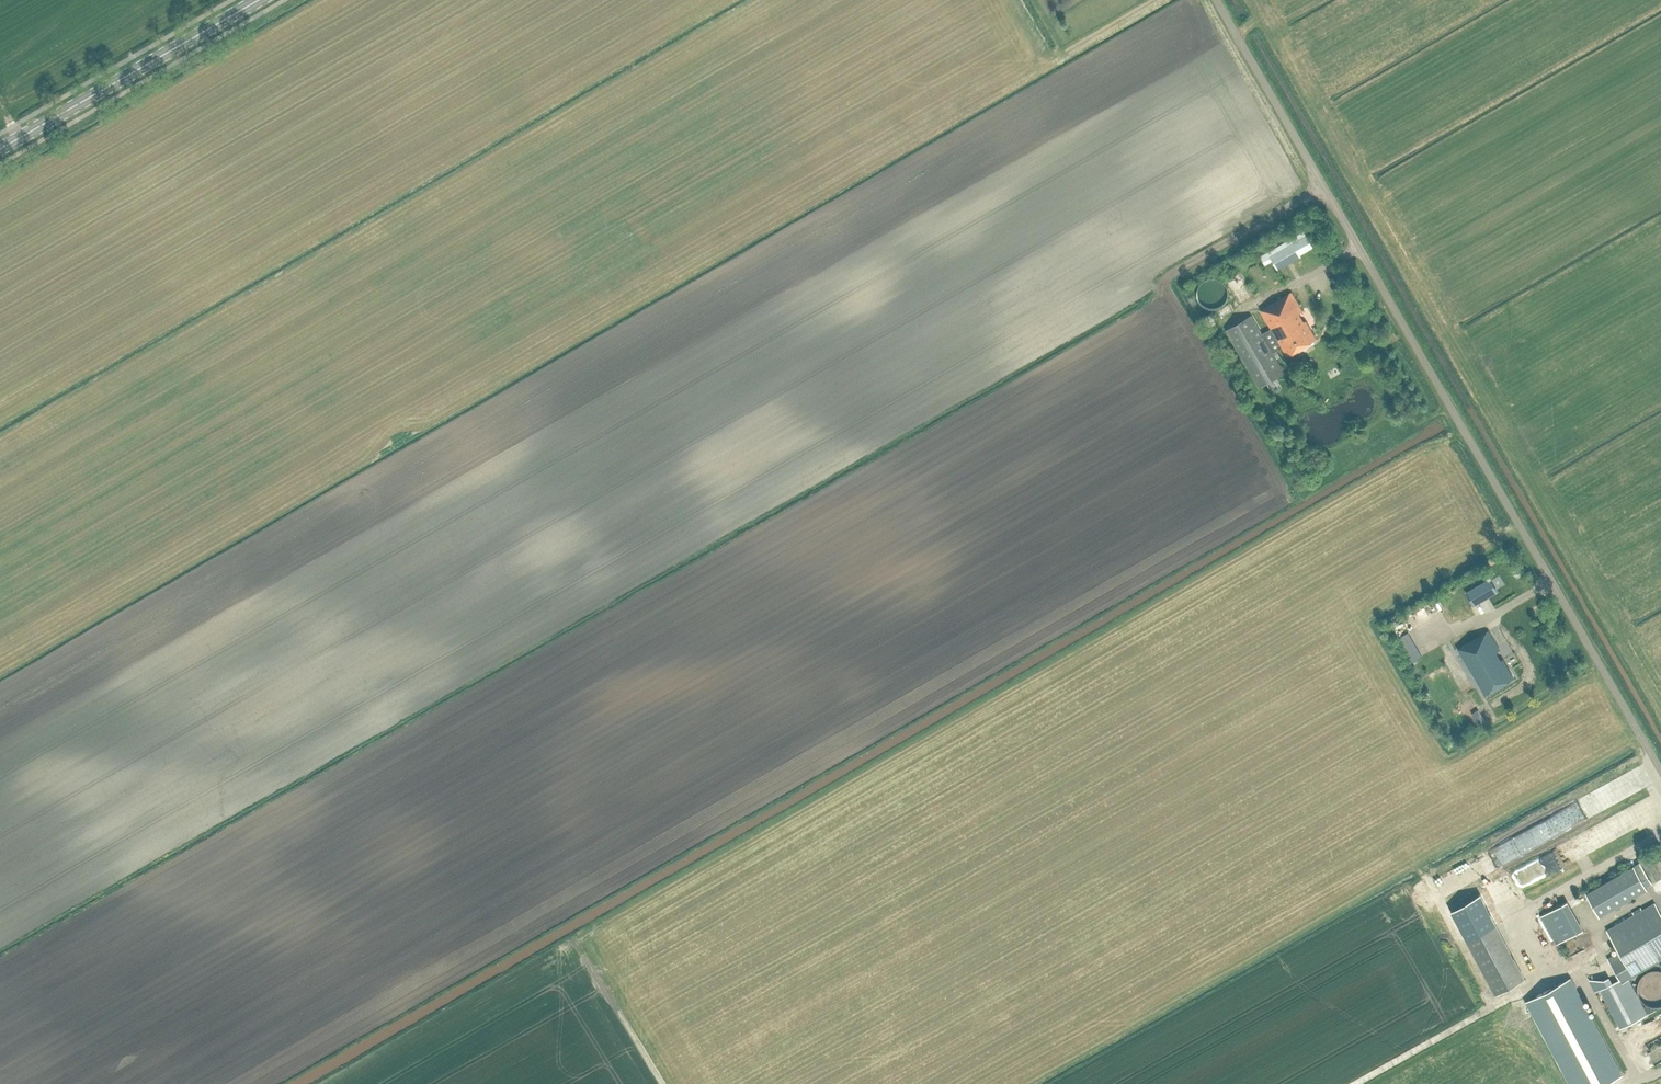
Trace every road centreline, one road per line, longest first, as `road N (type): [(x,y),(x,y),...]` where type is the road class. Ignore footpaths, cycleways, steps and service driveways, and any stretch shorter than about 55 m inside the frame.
road 1 (unclassified): [(1660,750),(1220,0)]
road 2 (primary): [(0,149),(257,0)]

